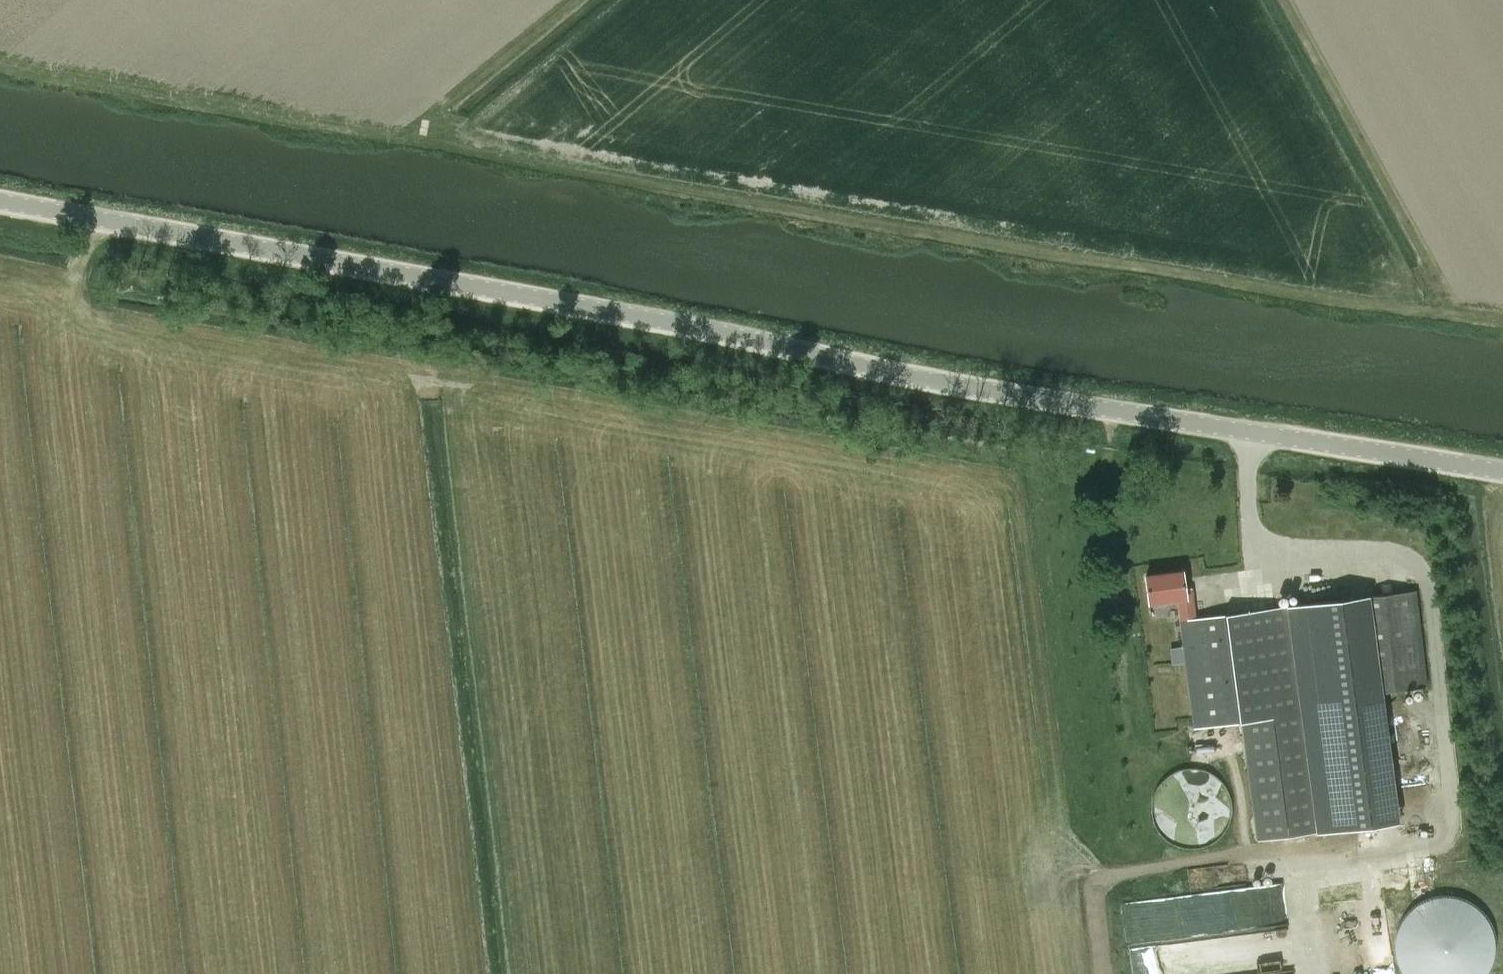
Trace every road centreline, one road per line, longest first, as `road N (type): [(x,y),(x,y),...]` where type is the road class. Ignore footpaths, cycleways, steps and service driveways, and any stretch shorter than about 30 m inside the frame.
road 1 (tertiary): [(1502,472),(886,379),(586,303),(0,202)]

